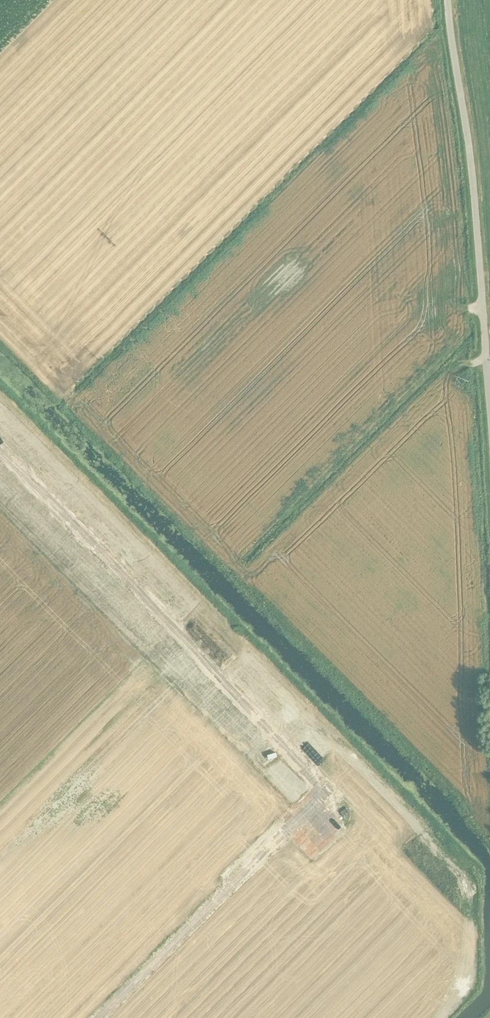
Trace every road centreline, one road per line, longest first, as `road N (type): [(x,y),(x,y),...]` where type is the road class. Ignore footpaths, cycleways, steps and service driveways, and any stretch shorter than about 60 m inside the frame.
road 1 (unclassified): [(105,1017),(307,818)]

